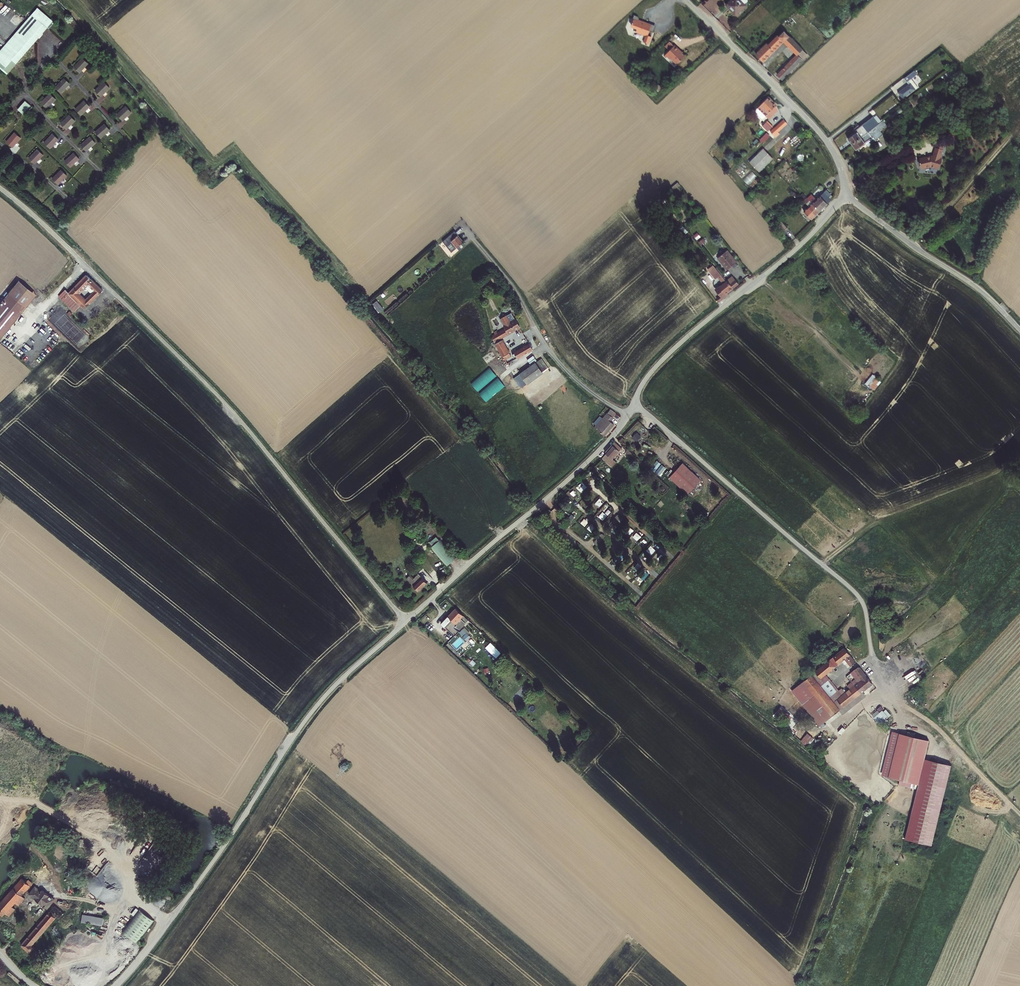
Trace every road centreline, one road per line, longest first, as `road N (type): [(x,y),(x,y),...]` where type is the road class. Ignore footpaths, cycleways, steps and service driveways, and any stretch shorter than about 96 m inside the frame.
road 1 (unclassified): [(845,195),(796,248),(660,361),(602,447),(406,621)]
road 2 (unclassified): [(406,621),(227,405),(0,188)]
road 3 (unclassified): [(406,621),(309,714),(183,902),(114,985)]
road 4 (unclassified): [(685,0),(820,133),(840,164),(845,195)]
road 5 (track): [(475,240),(561,365),(628,414)]
road 6 (unclassified): [(845,195),(982,291),(1019,330)]
road 7 (track): [(895,698),(939,730),(1019,814)]

